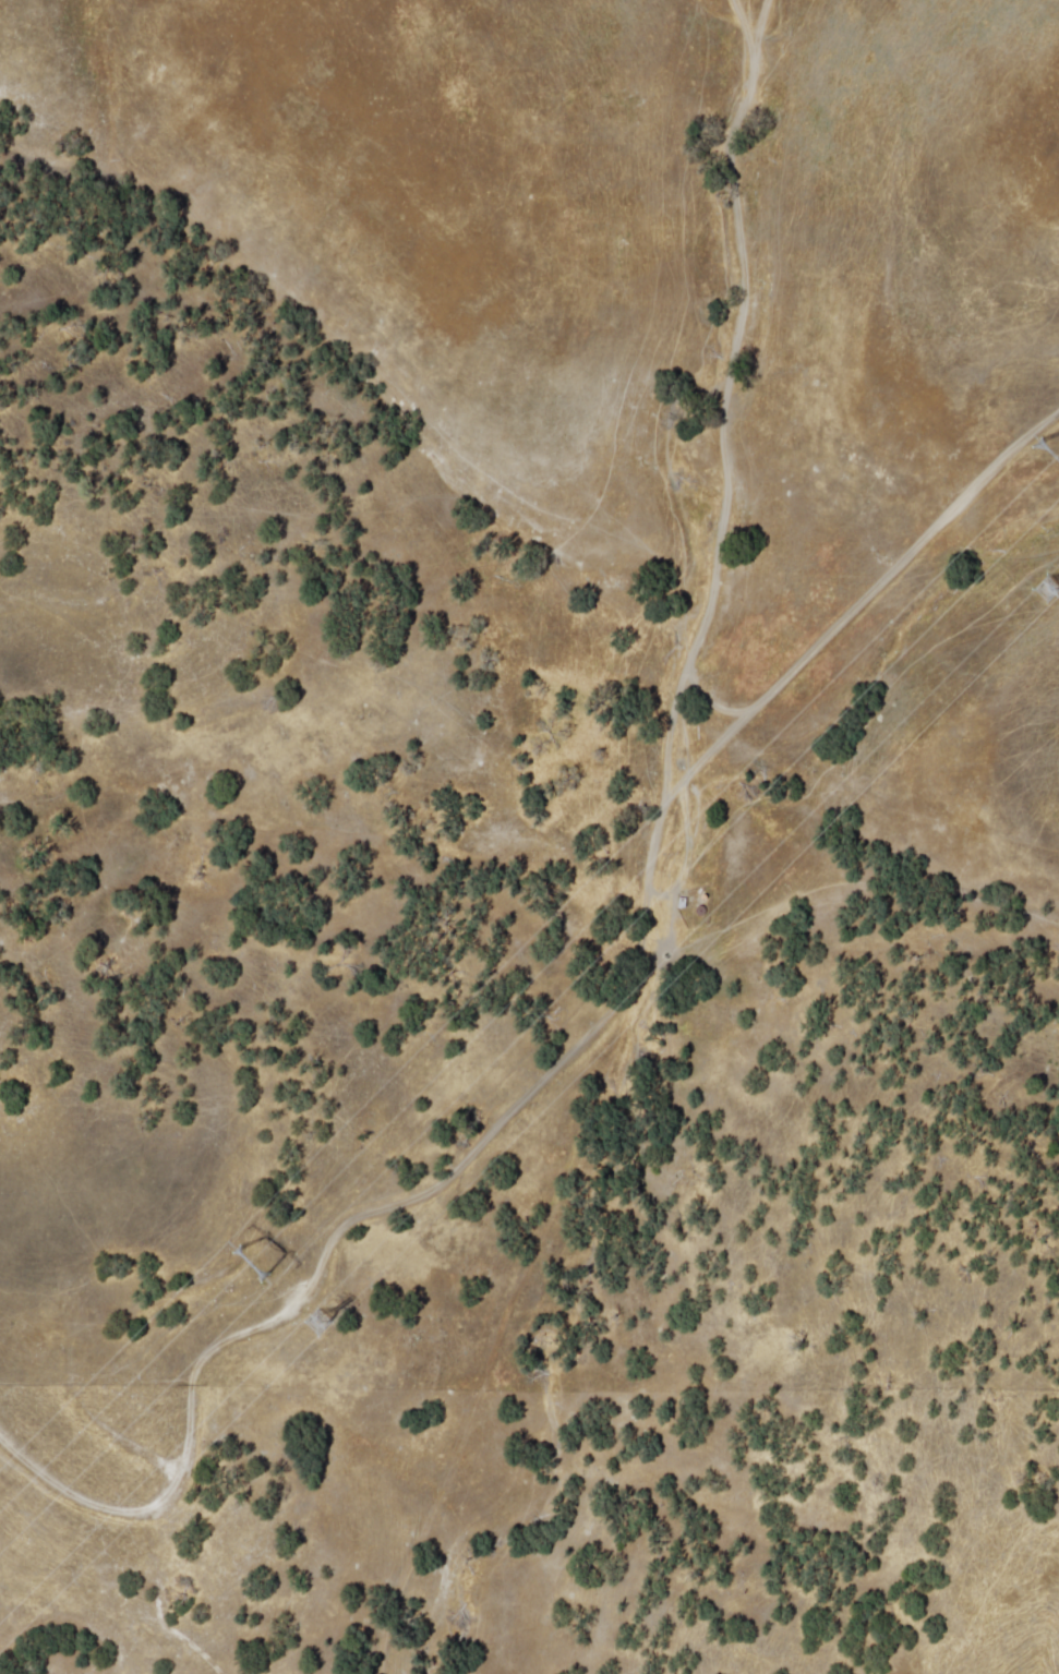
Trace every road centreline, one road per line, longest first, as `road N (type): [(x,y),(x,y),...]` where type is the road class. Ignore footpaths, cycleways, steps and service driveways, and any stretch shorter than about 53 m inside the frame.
road 1 (track): [(192,1392),(284,1280),(655,950),(722,669),(722,508),(706,462),(717,364),(751,278),(794,0)]
road 2 (track): [(480,1392),(597,1139),(630,1098),(653,1036),(655,950)]
road 3 (track): [(378,1673),(389,1606),(480,1392)]
road 4 (track): [(0,1436),(71,1495),(118,1507),(149,1504),(181,1471),(192,1392)]

